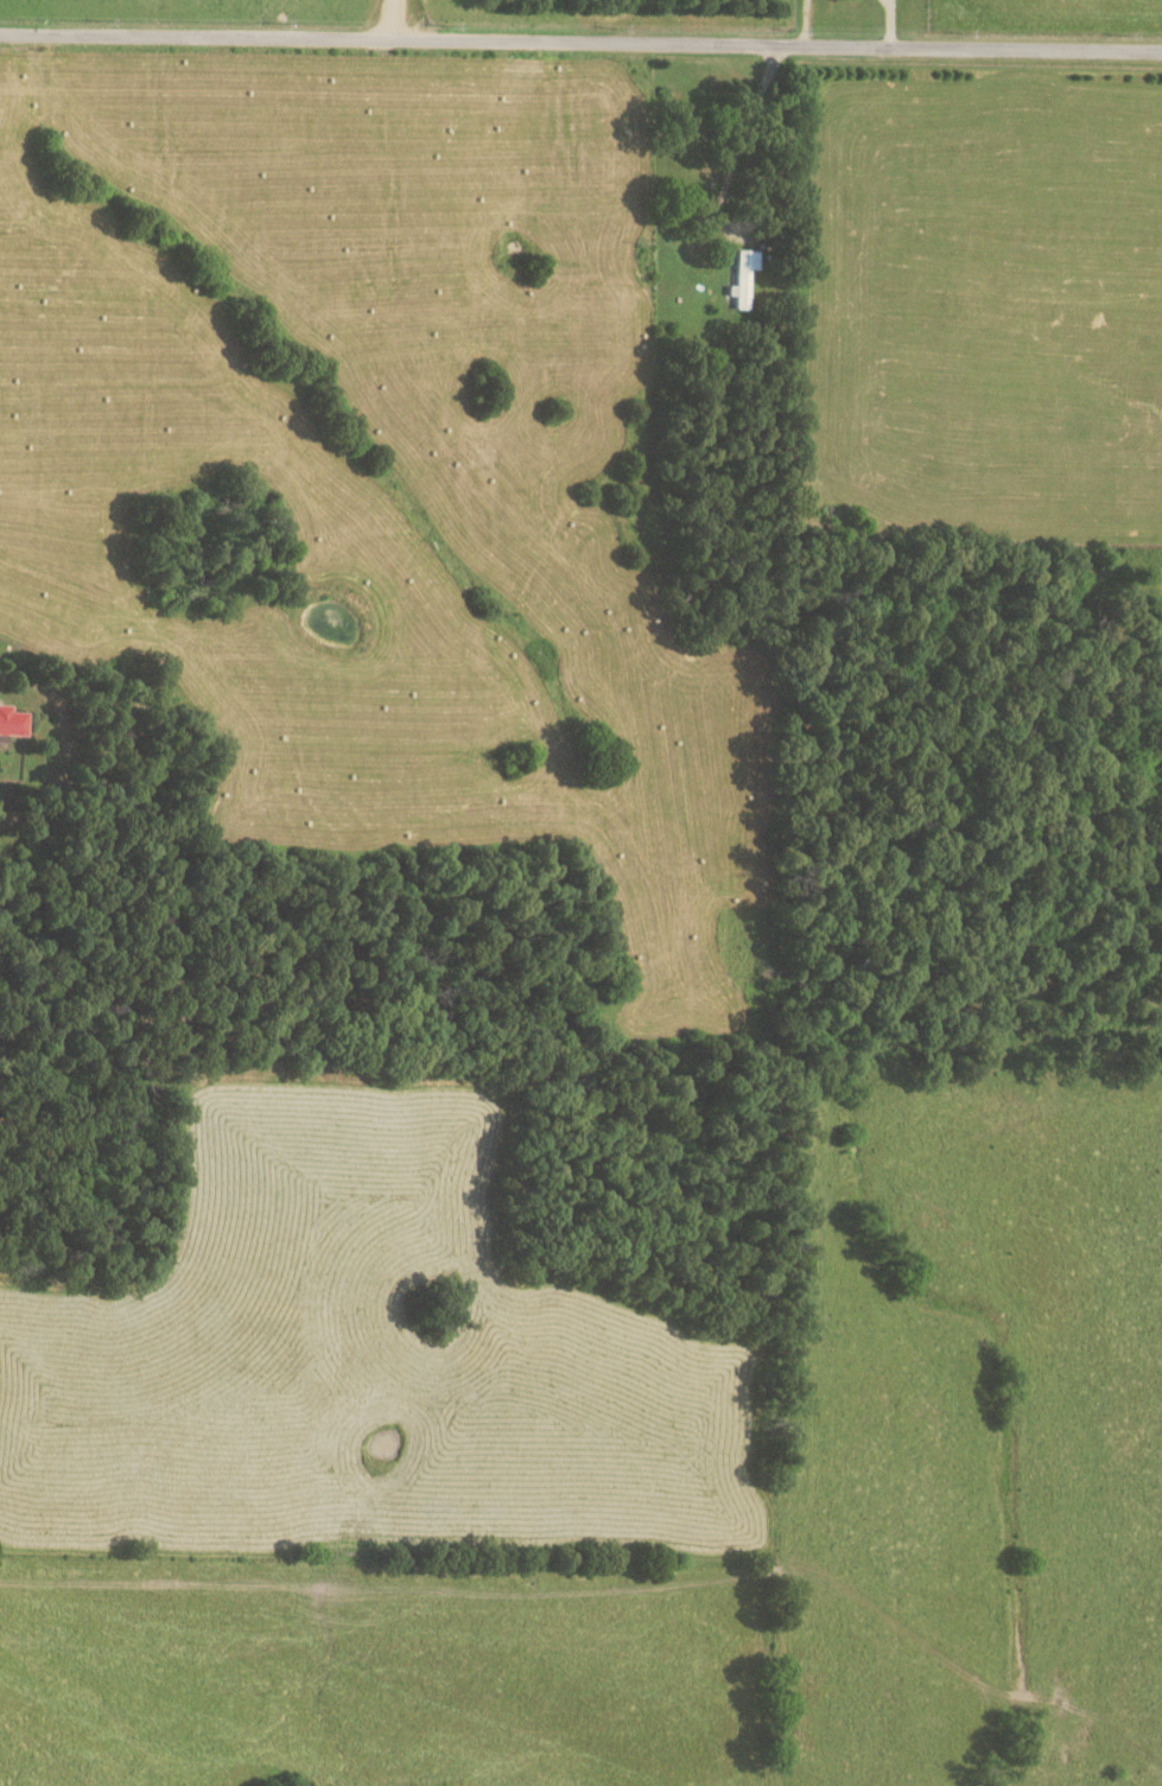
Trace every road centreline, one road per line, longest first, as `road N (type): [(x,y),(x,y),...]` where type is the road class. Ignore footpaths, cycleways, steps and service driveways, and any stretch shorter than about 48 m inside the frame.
road 1 (residential): [(1161,54),(0,35)]

